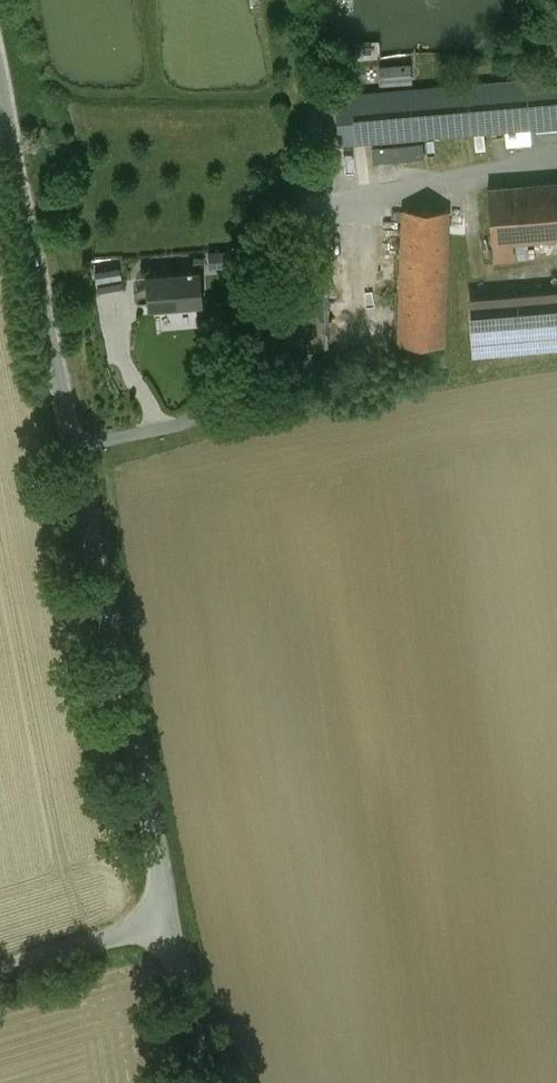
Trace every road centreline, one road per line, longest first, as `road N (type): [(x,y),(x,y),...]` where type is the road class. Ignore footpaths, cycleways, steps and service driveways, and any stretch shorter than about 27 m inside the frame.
road 1 (unclassified): [(0,70),(172,920)]
road 2 (unclassified): [(0,970),(172,920)]
road 3 (unclassified): [(172,920),(203,1082)]

